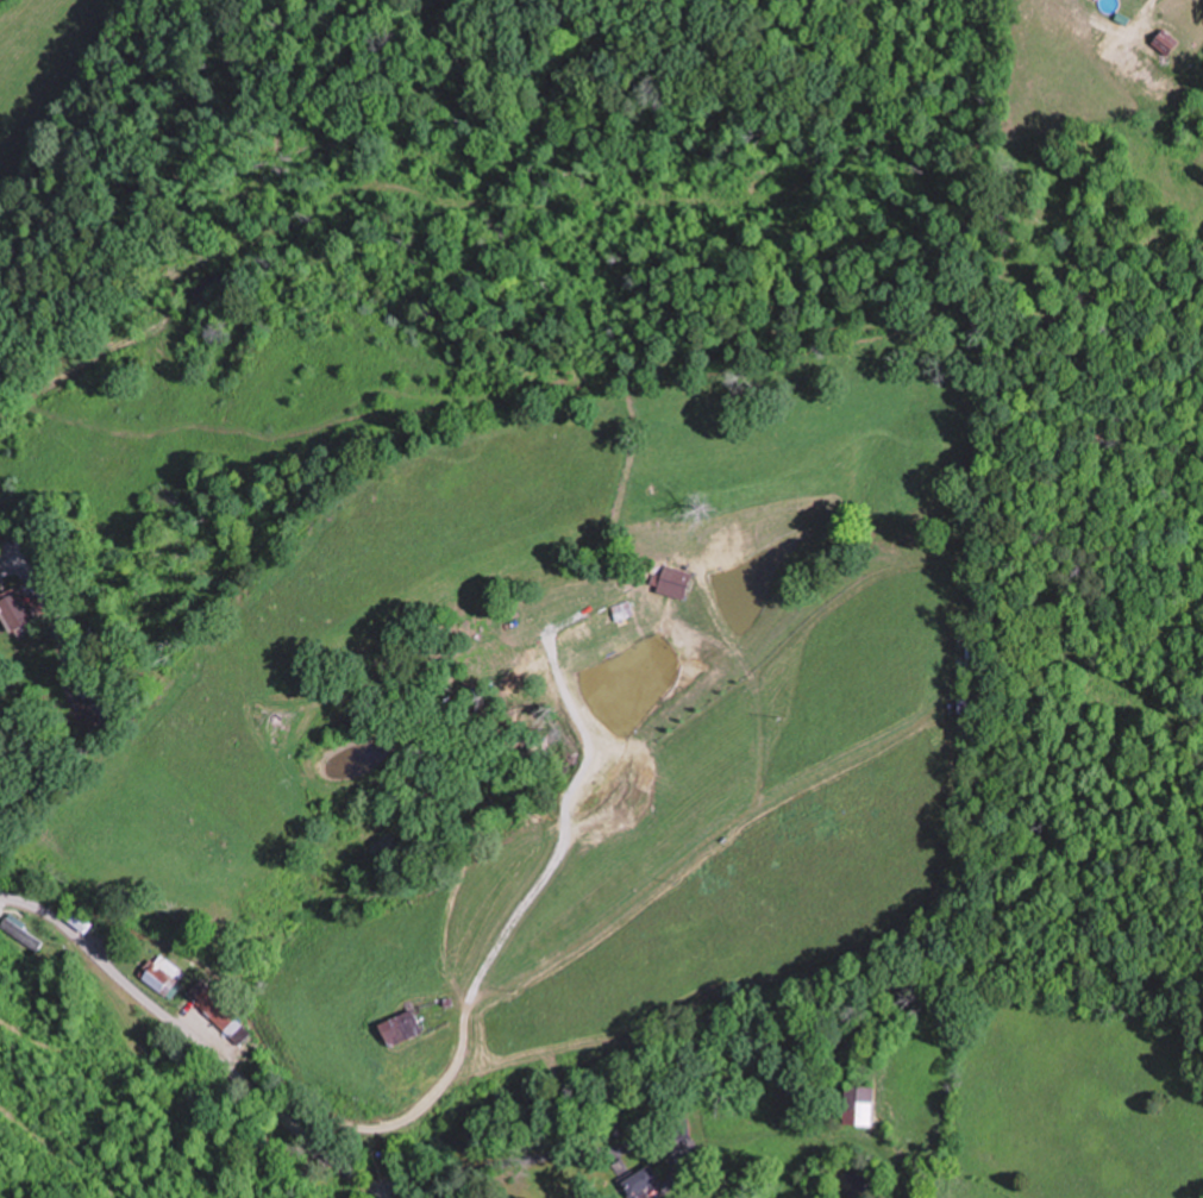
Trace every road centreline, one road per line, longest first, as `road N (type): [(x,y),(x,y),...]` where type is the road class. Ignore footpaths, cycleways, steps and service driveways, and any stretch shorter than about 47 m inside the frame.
road 1 (residential): [(389,1197),(313,1144),(75,935),(0,900)]

